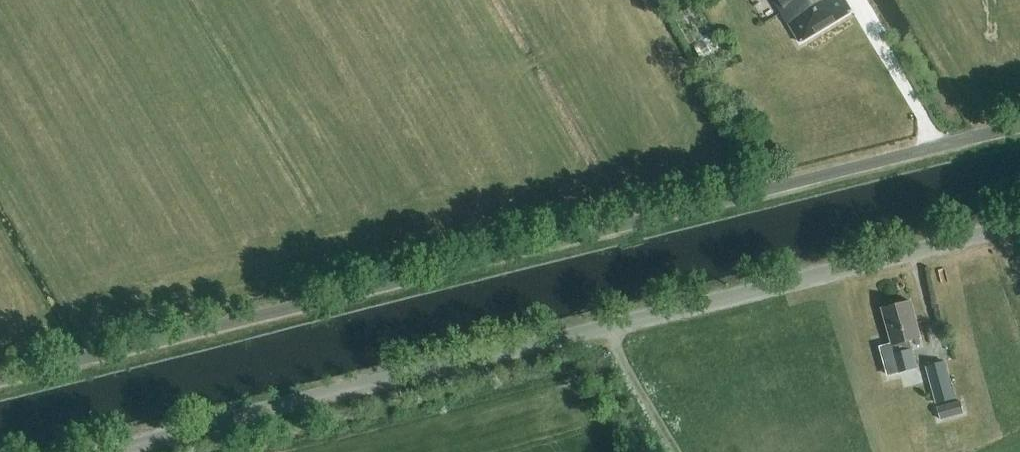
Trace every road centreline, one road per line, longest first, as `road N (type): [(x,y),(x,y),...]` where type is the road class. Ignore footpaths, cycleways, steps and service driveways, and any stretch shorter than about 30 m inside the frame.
road 1 (unclassified): [(0,382),(1019,129)]
road 2 (unclassified): [(109,451),(1019,226)]

